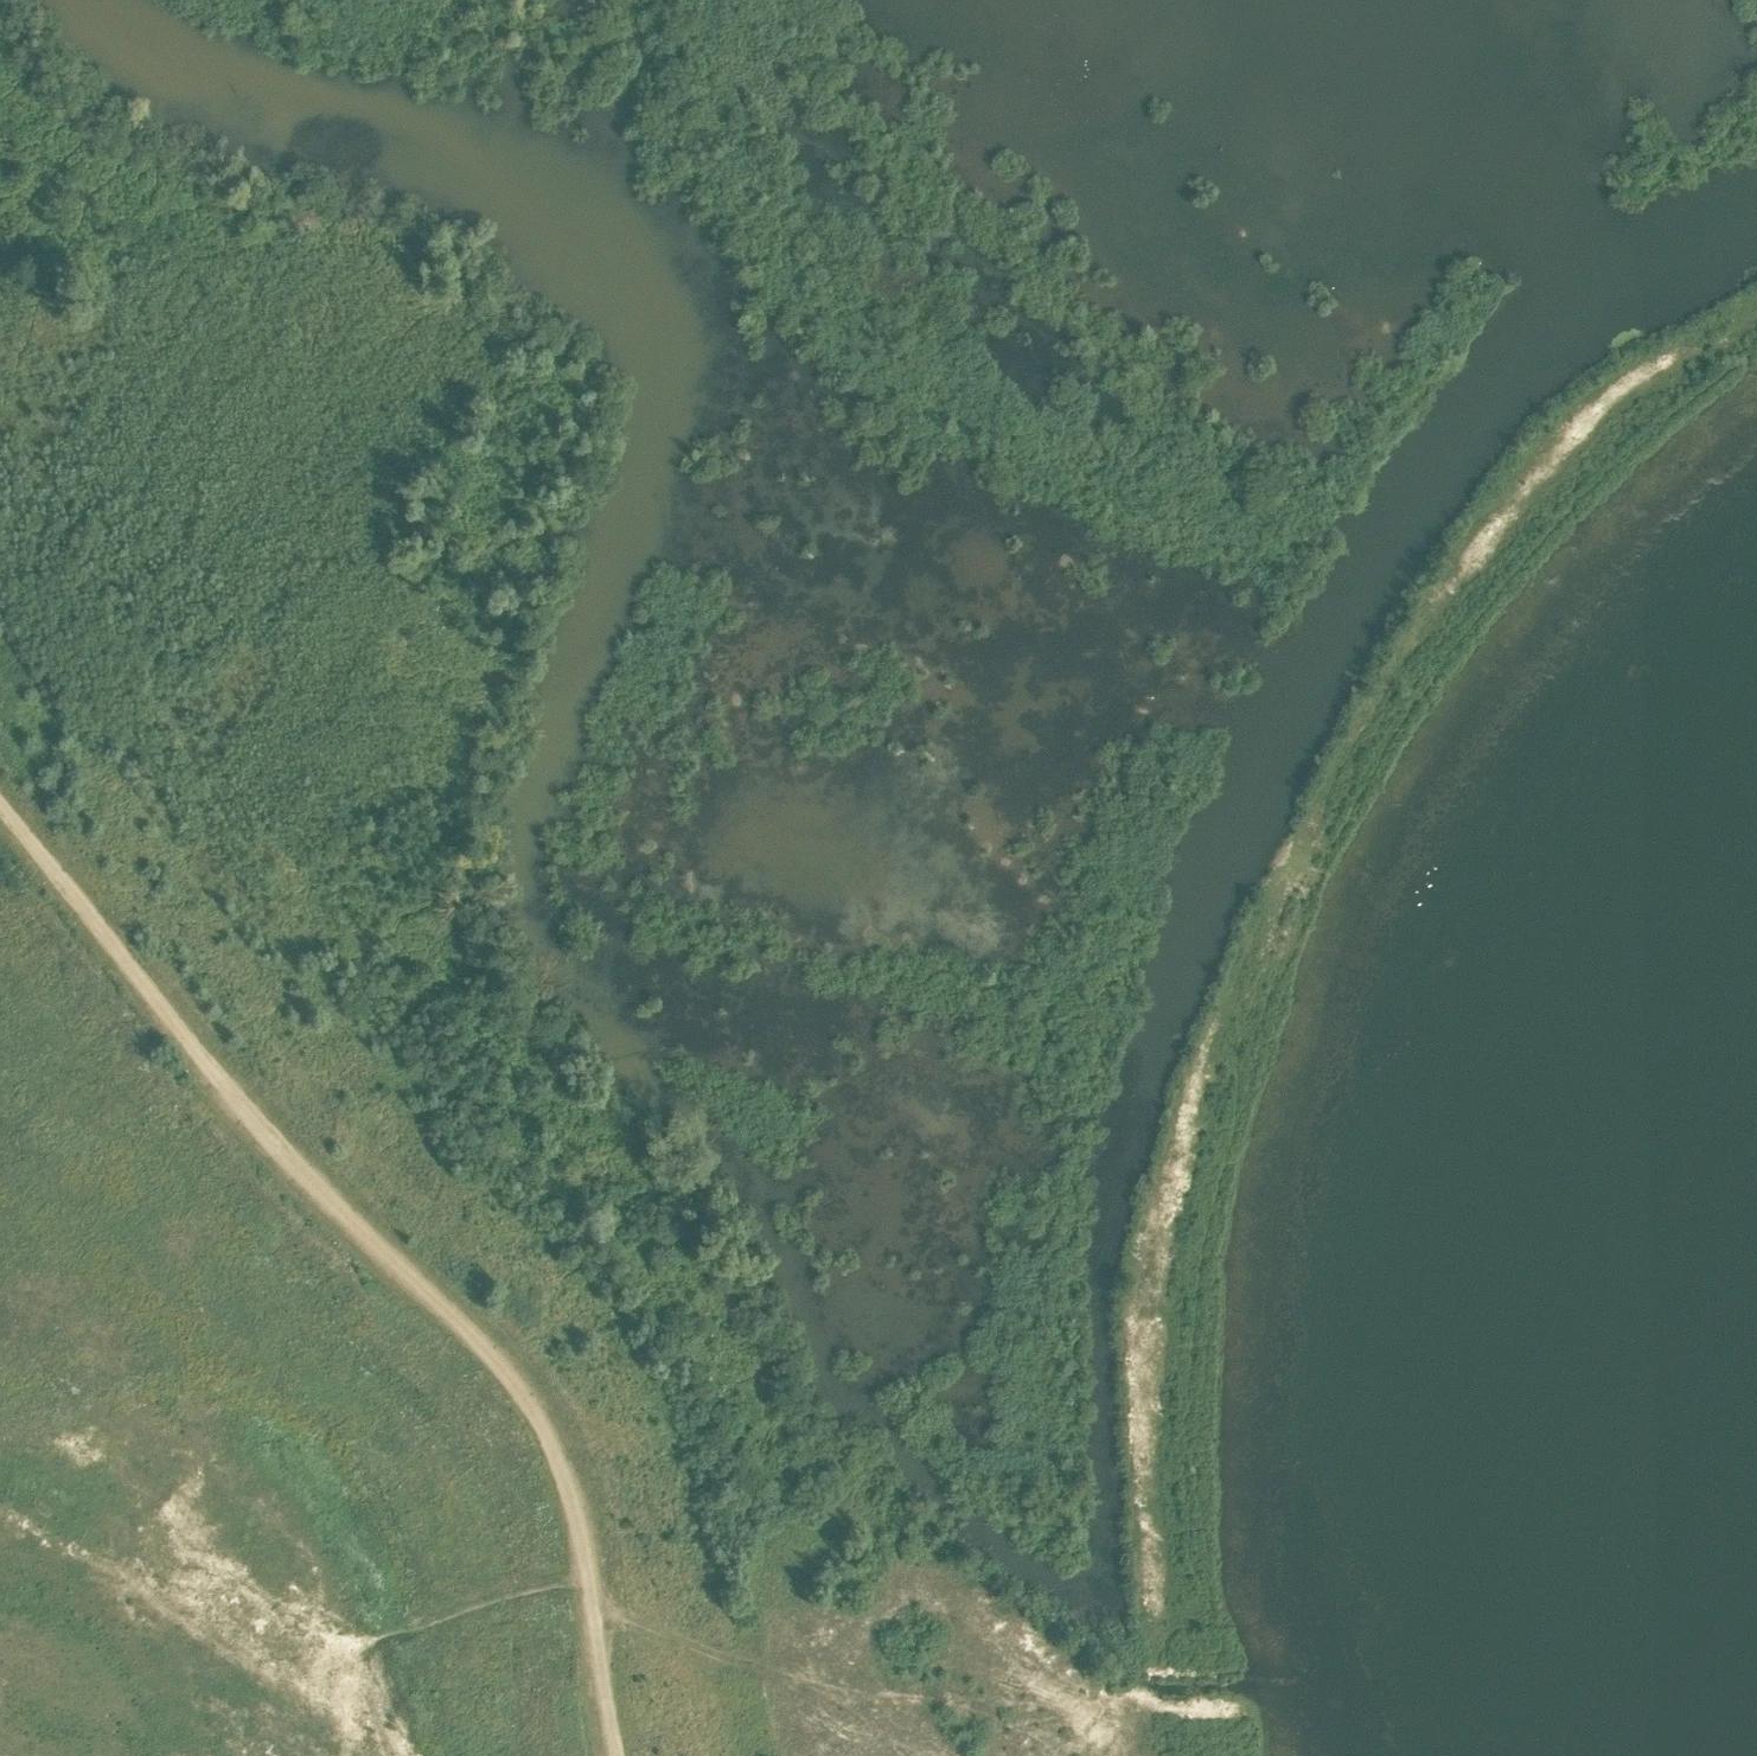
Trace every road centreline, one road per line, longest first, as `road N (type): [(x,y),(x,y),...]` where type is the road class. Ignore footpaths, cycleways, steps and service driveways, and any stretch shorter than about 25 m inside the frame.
road 1 (track): [(0,813),(223,1092),(481,1346),(544,1421),(580,1513),(610,1755)]

